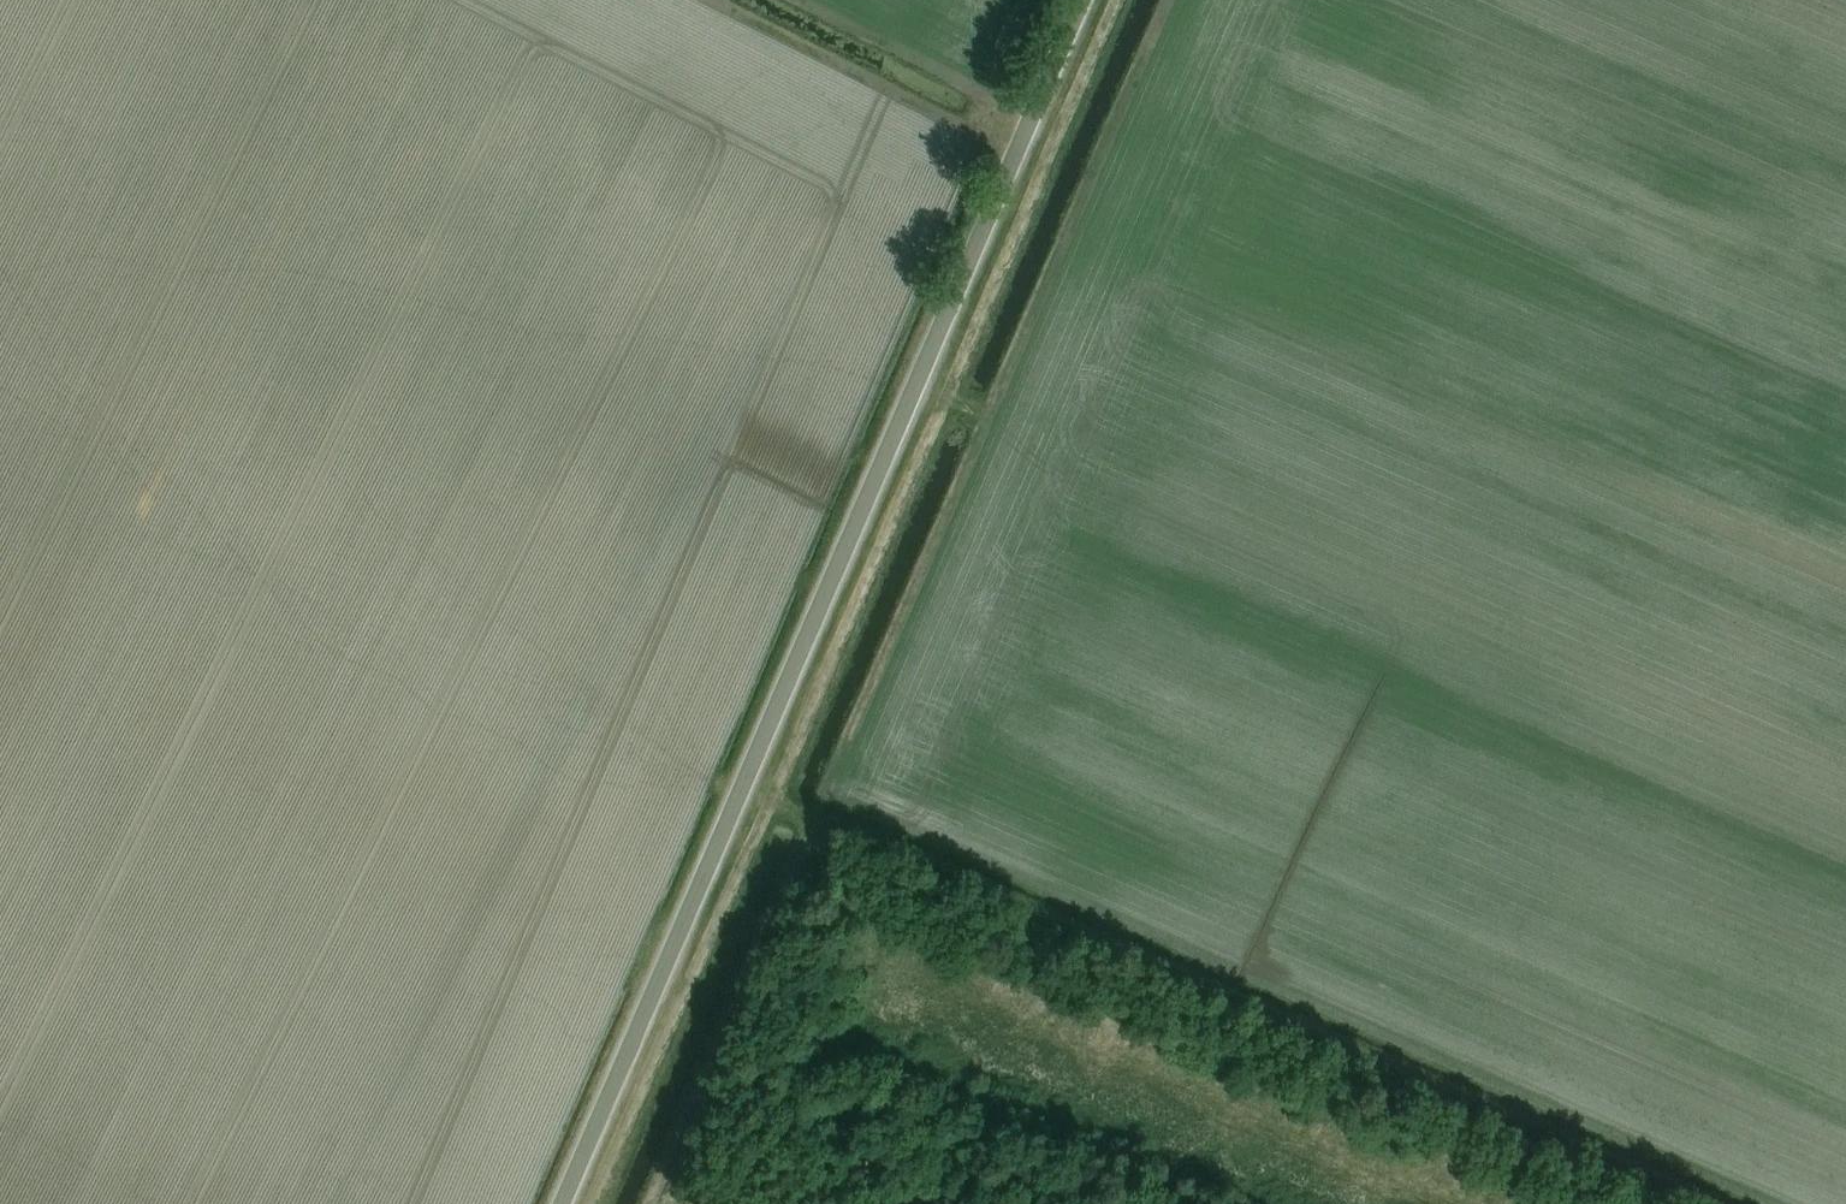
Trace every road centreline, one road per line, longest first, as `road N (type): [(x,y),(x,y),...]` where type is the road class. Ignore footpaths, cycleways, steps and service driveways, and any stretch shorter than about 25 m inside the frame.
road 1 (unclassified): [(561,1203),(1082,0)]

